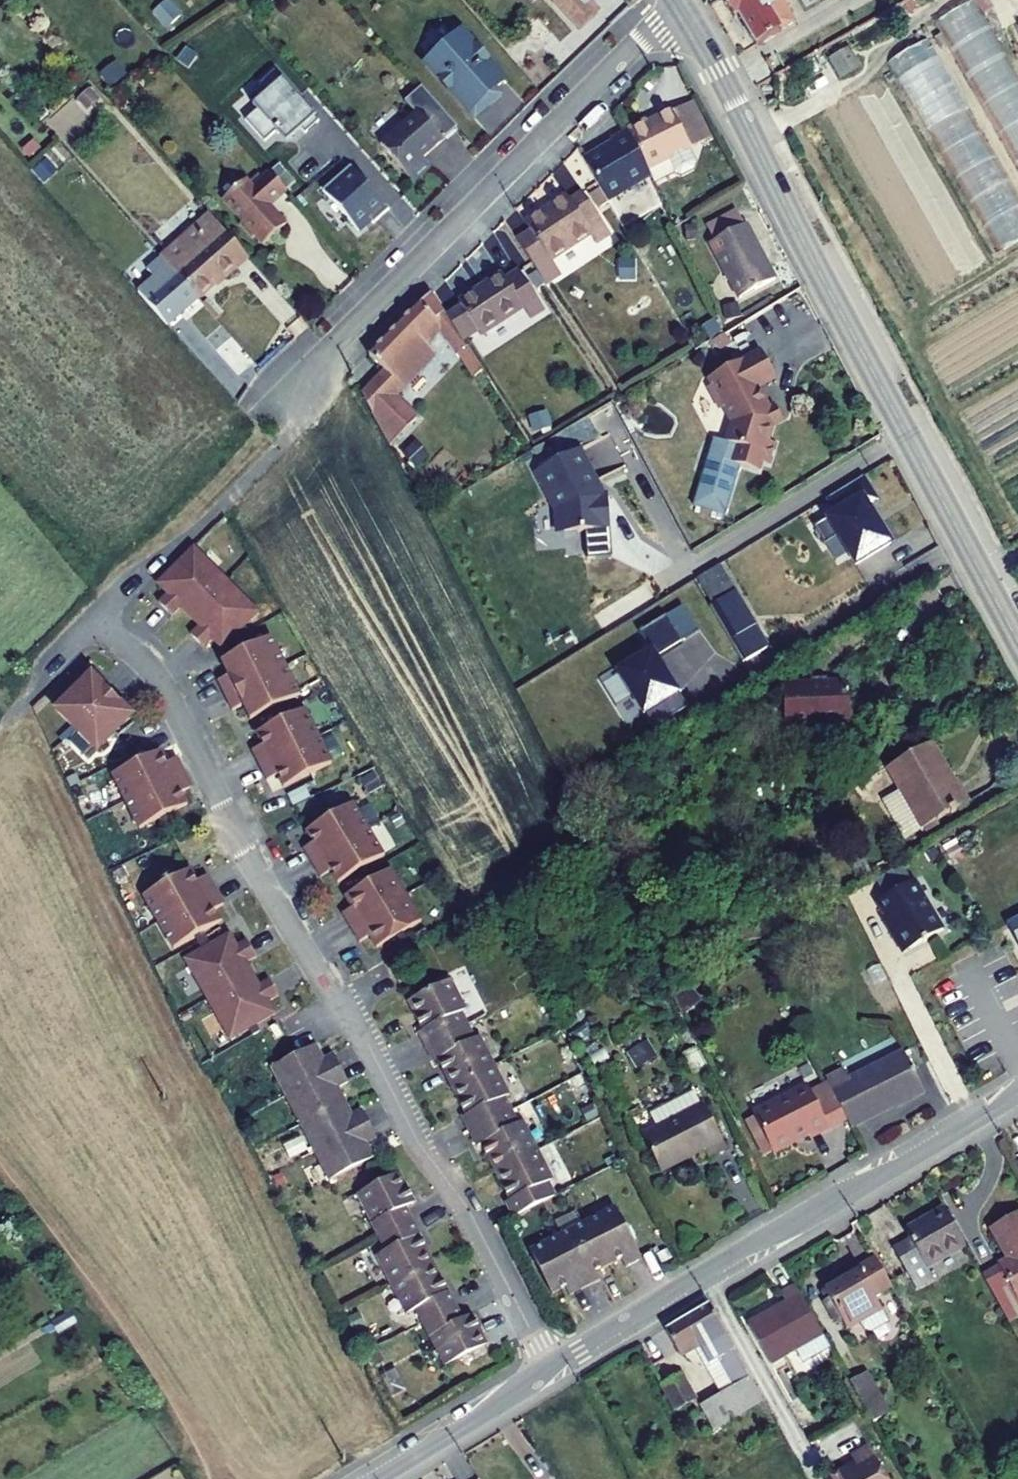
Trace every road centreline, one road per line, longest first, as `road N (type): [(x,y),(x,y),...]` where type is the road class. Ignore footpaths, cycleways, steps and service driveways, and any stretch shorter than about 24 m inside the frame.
road 1 (residential): [(100,623),(164,686),(250,856),(412,1131),(487,1237),(550,1370)]
road 2 (tertiary): [(681,9),(1017,636)]
road 3 (tertiary): [(550,1370),(1017,1094)]
road 4 (residential): [(294,386),(635,44),(681,9)]
road 5 (track): [(227,1478),(0,1165)]
road 6 (tertiary): [(369,1478),(550,1370)]
road 7 (unclassified): [(100,623),(193,530)]
road 8 (unclassified): [(14,710),(100,623)]

